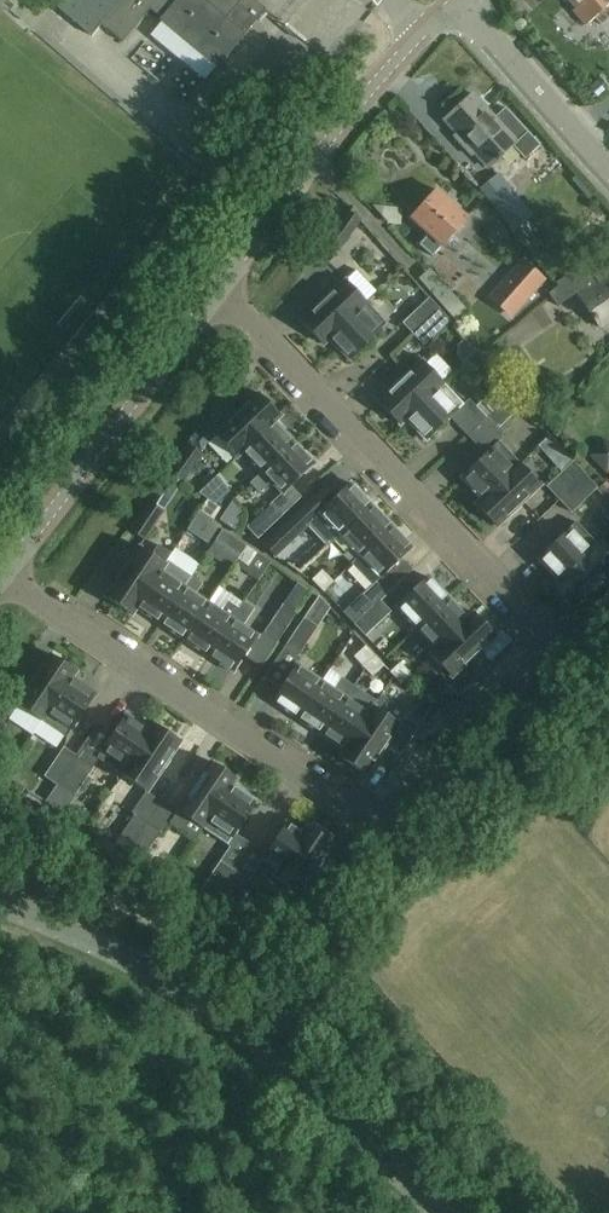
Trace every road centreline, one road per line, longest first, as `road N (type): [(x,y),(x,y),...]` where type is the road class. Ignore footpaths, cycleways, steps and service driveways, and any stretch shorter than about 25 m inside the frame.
road 1 (residential): [(215,290),(545,627),(544,653),(376,828),(0,576)]
road 2 (tertiary): [(445,1212),(212,1008),(127,957),(0,902)]
road 3 (unclassified): [(215,290),(372,85),(455,0)]
road 4 (unclassified): [(0,574),(215,290)]
road 5 (unclassified): [(608,169),(455,0)]

